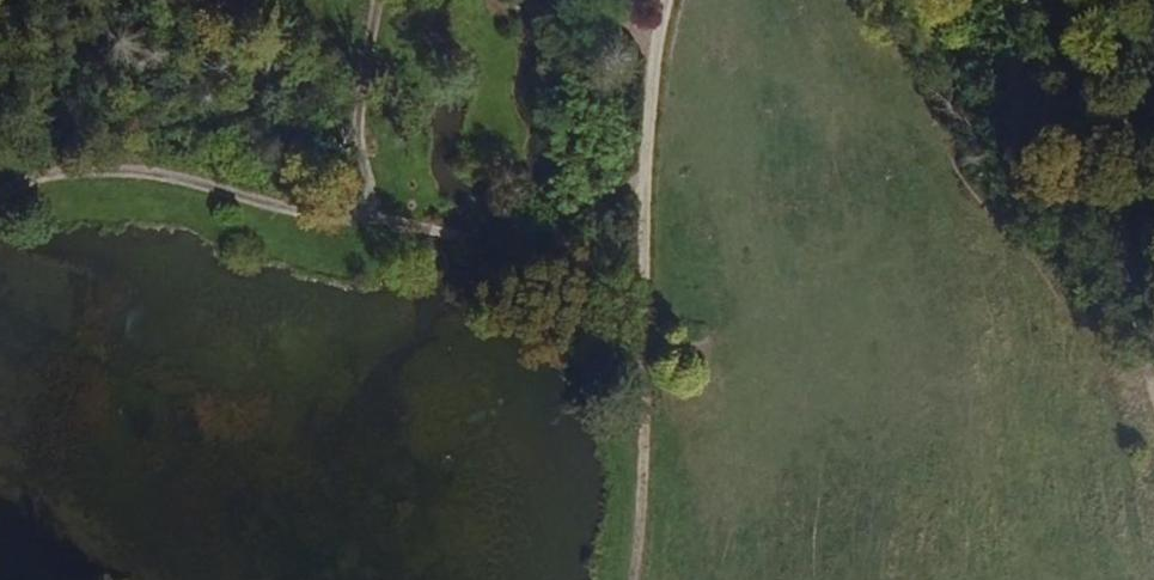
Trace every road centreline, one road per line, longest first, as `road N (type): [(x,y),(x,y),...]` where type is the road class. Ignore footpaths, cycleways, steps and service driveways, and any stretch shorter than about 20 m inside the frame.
road 1 (track): [(0,194),(40,177),(158,172),(301,214),(457,235),(566,279),(643,366),(644,492),(634,579)]
road 2 (track): [(667,0),(643,148),(643,366)]
road 3 (track): [(383,220),(358,126),(379,0)]

